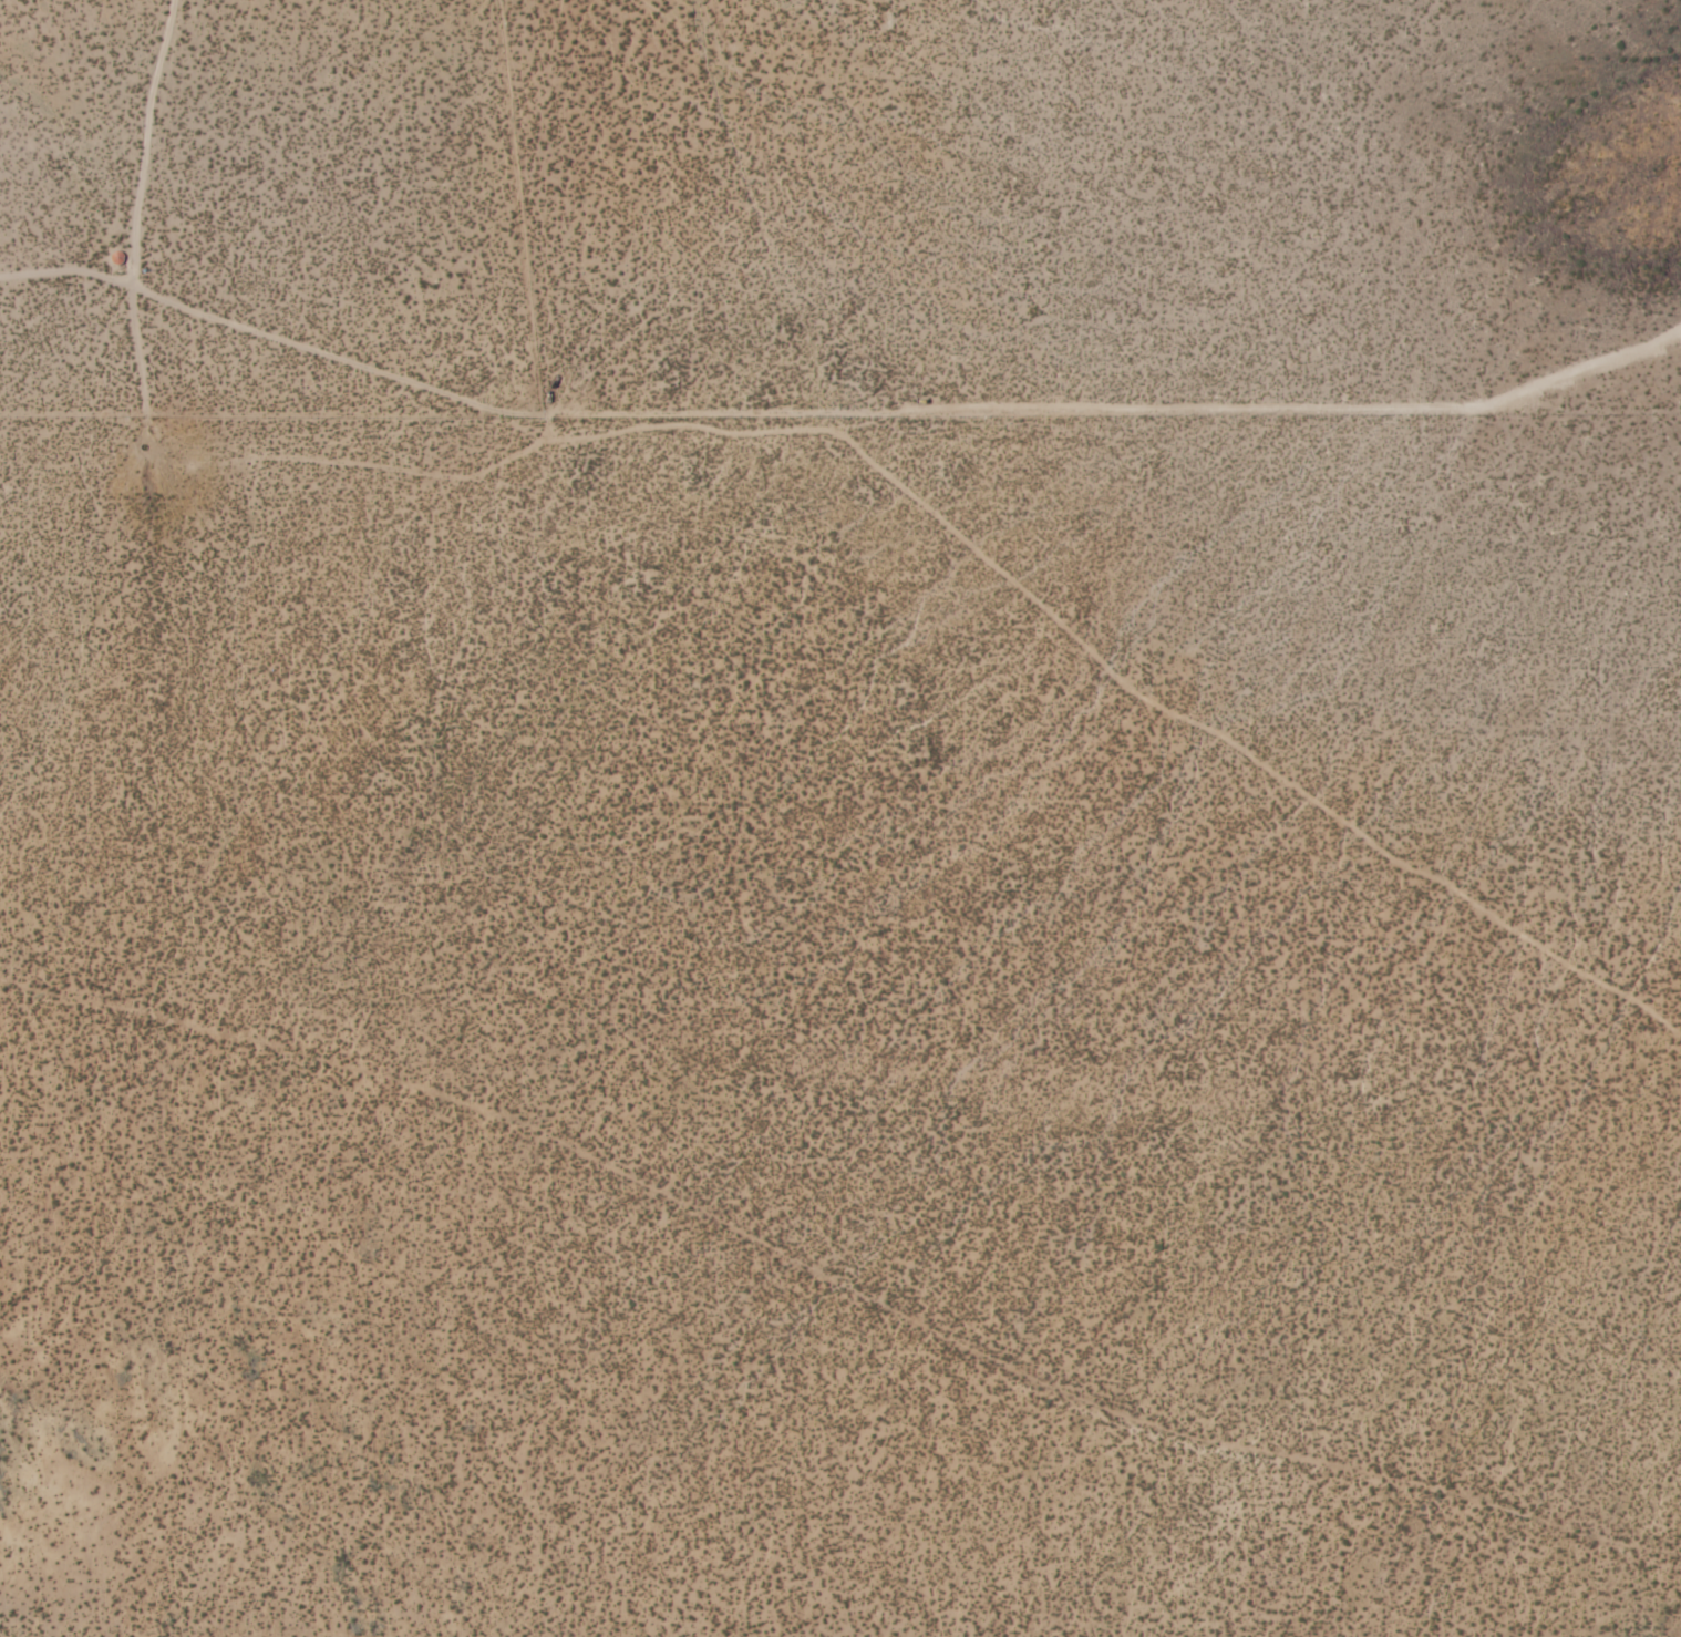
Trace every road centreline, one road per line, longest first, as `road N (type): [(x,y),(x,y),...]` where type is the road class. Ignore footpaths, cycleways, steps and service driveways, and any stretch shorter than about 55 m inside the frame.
road 1 (track): [(0,280),(134,271),(534,410),(1463,397),(1648,325),(1680,301)]
road 2 (track): [(181,0),(134,271)]

